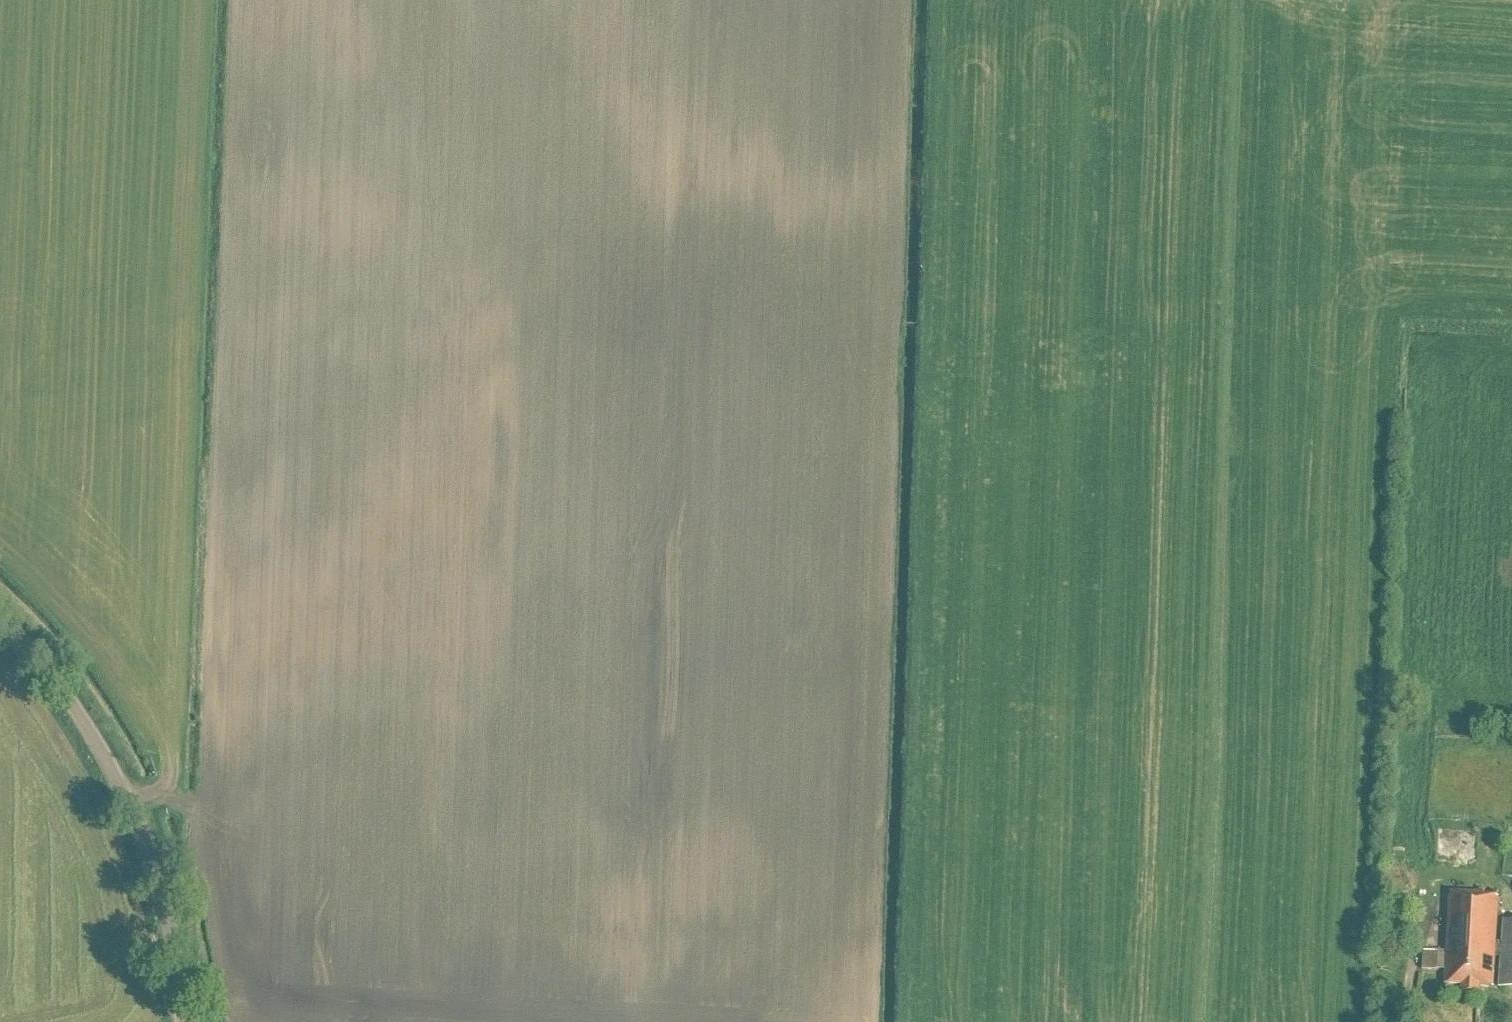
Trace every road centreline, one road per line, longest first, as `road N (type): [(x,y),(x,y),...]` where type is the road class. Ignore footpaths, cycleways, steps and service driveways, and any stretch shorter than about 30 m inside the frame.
road 1 (unclassified): [(183,1021),(165,907),(125,790),(68,696),(0,617)]

